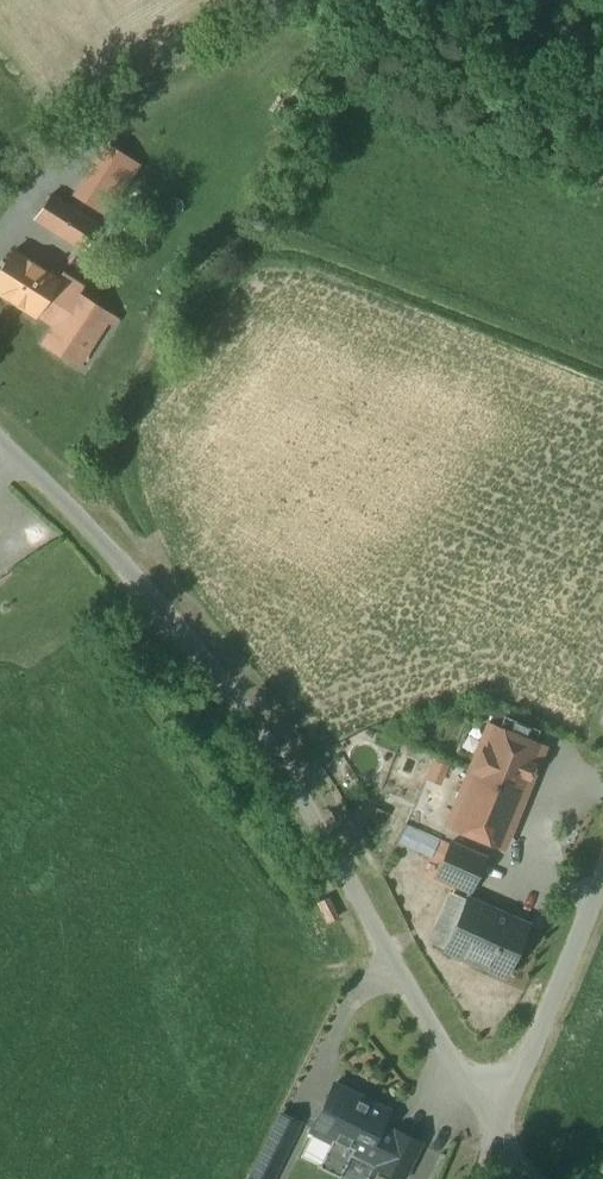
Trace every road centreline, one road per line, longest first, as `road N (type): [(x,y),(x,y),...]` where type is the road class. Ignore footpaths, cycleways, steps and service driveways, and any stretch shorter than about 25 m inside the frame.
road 1 (unclassified): [(0,438),(213,667),(285,766),(450,1061),(502,1128)]
road 2 (residential): [(502,1128),(602,872)]

